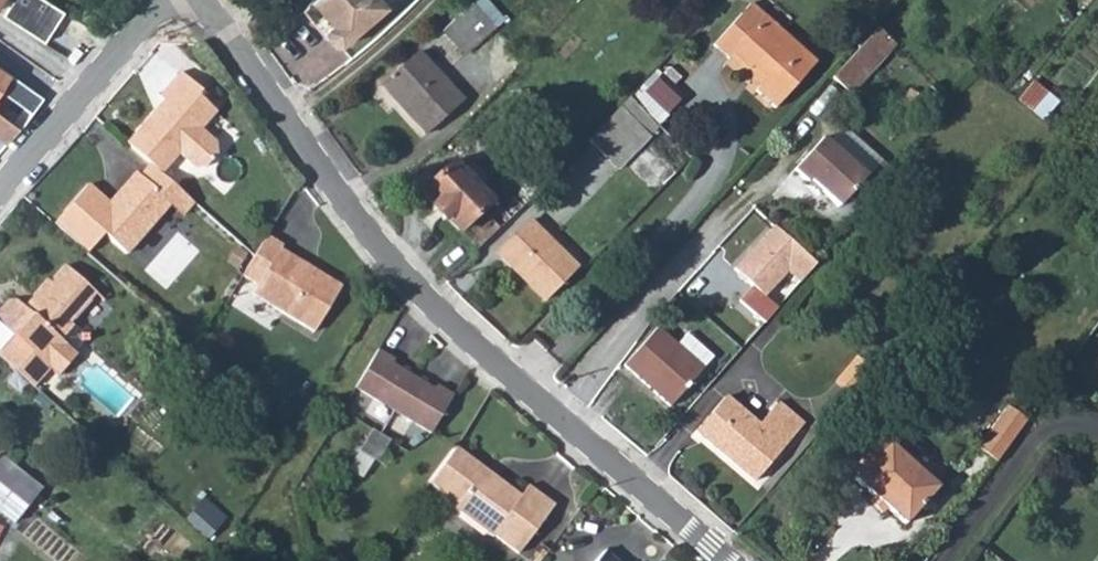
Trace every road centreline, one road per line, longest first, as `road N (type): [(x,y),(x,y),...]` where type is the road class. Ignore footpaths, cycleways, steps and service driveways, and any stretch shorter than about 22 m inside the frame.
road 1 (residential): [(204,0),(388,266),(731,560)]
road 2 (residential): [(164,0),(0,190)]

